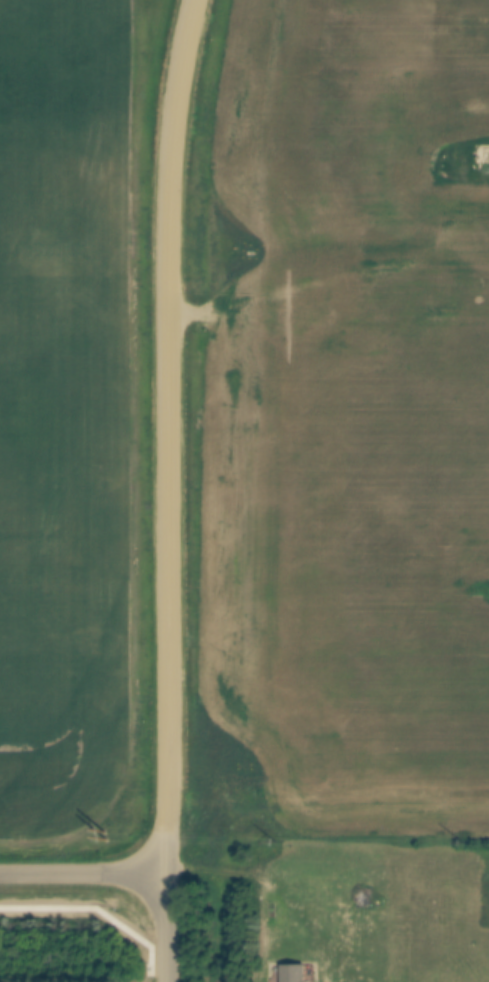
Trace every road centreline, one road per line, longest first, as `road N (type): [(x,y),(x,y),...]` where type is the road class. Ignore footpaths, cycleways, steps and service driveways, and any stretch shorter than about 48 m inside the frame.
road 1 (tertiary): [(193,0),(170,174),(169,872)]
road 2 (track): [(167,317),(418,259),(444,242),(478,192)]
road 3 (residential): [(169,872),(0,876)]

